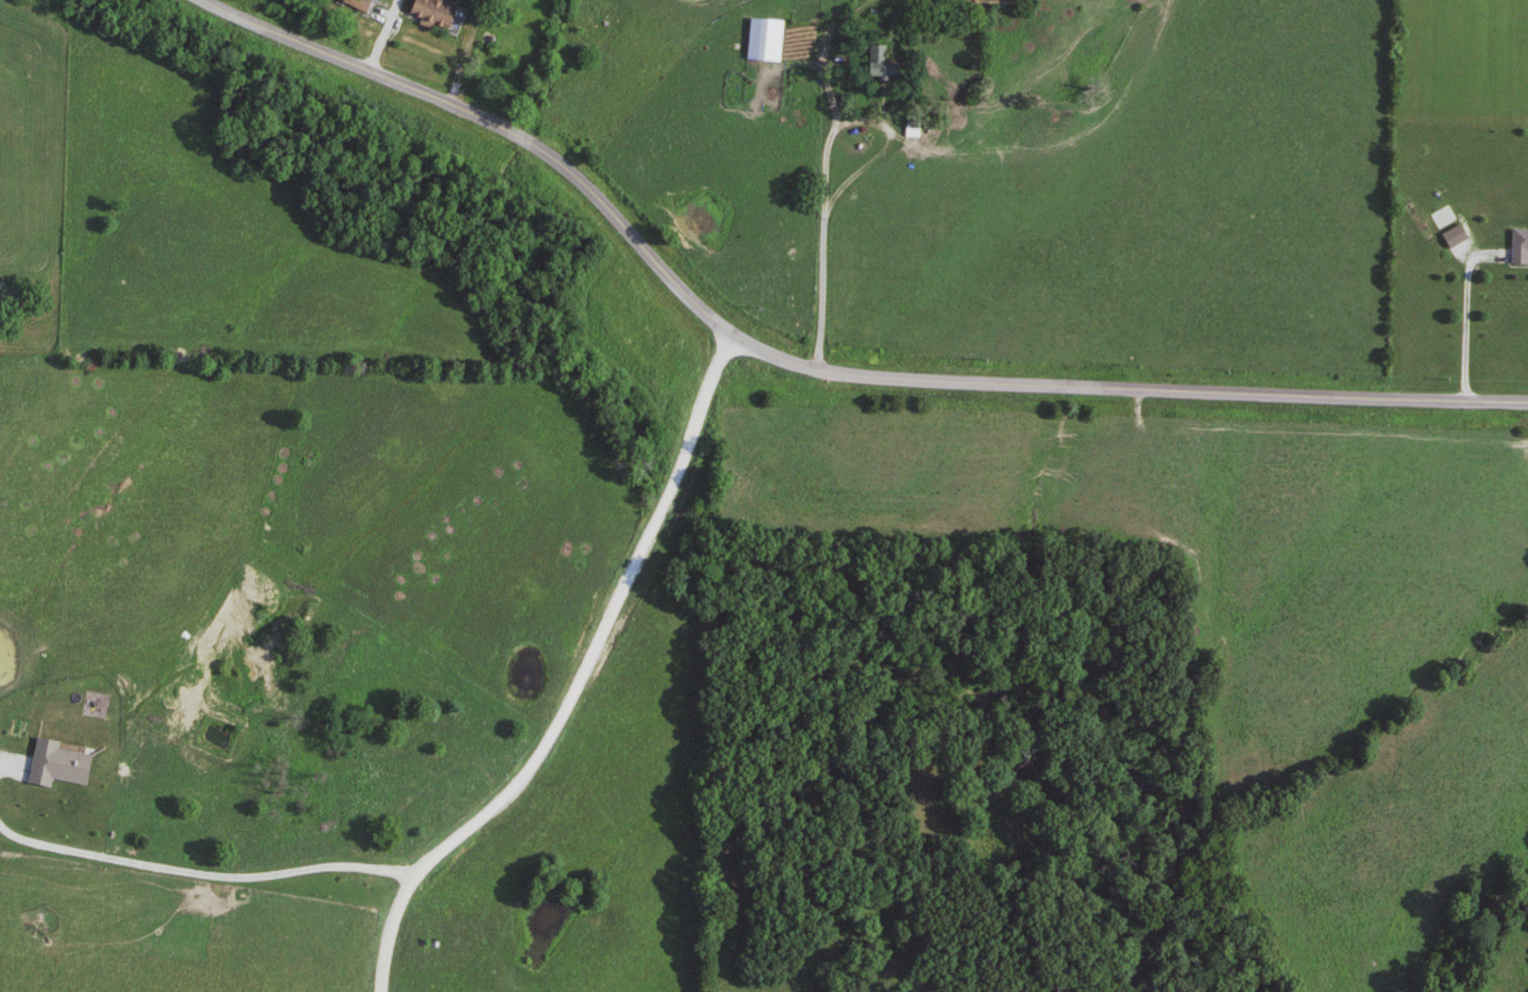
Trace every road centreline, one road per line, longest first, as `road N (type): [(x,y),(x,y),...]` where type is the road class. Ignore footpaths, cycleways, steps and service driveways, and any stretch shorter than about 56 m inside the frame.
road 1 (tertiary): [(1527,403),(1250,399),(815,373),(719,336),(551,160),(198,0)]
road 2 (residential): [(382,991),(402,892),(422,863),(530,775),(550,742),(658,520),(727,341)]

